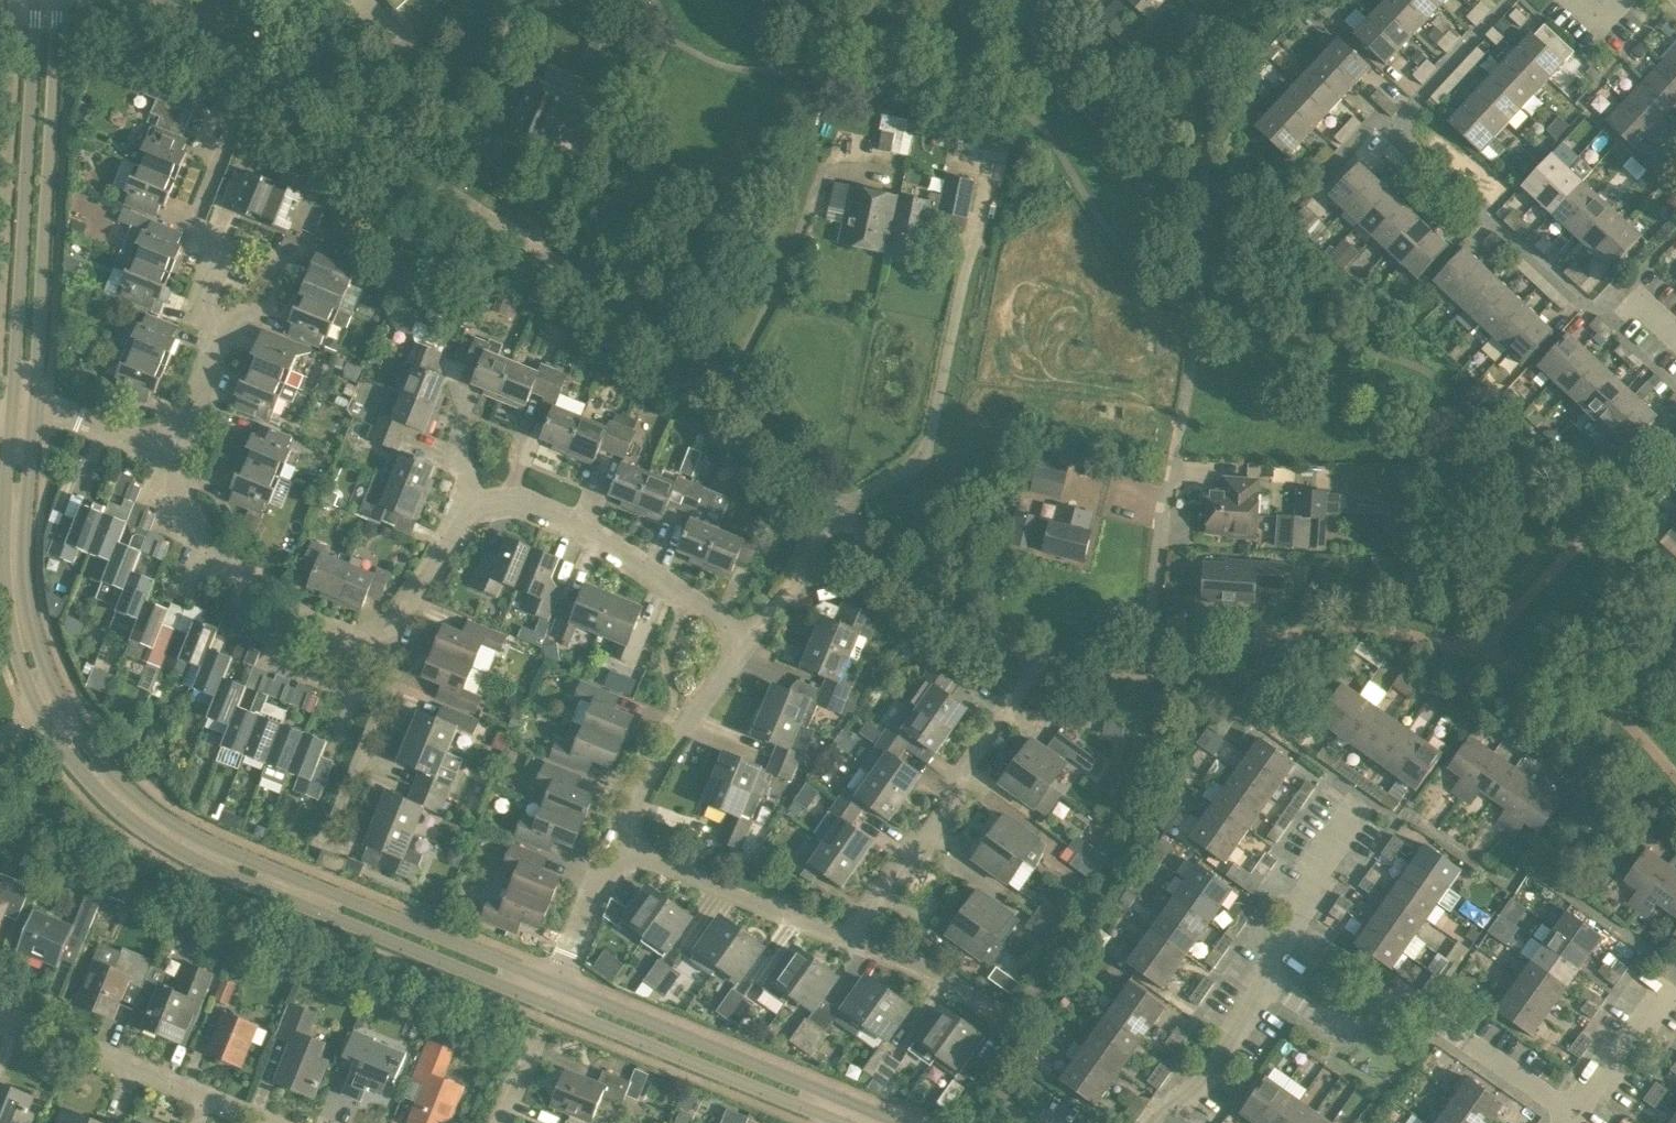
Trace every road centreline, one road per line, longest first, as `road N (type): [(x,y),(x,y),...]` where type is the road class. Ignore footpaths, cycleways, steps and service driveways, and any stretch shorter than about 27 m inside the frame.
road 1 (unclassified): [(839,508),(772,424),(710,366),(158,0)]
road 2 (primary): [(552,994),(176,838),(137,814),(52,711)]
road 3 (residential): [(747,640),(544,505),(500,497),(461,516),(410,603),(397,652)]
road 4 (primary): [(23,406),(43,0)]
road 5 (residential): [(148,445),(192,419),(219,344),(205,304),(226,248),(199,238),(194,223),(228,140)]
road 6 (residential): [(1574,1115),(1423,1008),(1389,1005),(1342,1025),(1268,983)]
road 7 (residential): [(1035,660),(967,766),(962,790),(849,937)]
road 8 (primary): [(850,1113),(552,994)]
road 9 (primary): [(52,711),(32,665),(16,574),(23,406)]
road 10 (residential): [(0,1011),(261,1122)]
road 11 (unclassified): [(1035,660),(908,587),(839,508)]
road 12 (residential): [(849,937),(617,847)]
road 13 (residential): [(617,847),(651,773),(747,640)]
road 14 (residential): [(1268,983),(1257,976),(1319,883),(1318,862),(1363,797)]
road 15 (unclassified): [(1143,675),(1172,470)]
road 16 (unclassified): [(378,702),(299,671),(275,647),(245,578)]
road 17 (residential): [(1152,1122),(1163,1109),(1189,1102),(1268,983)]
road 18 (residential): [(1013,1022),(947,978),(849,937)]
road 19 (residential): [(1574,1115),(1675,973)]
road 20 (residential): [(245,578),(201,560),(148,445)]
road 21 (unclassified): [(245,578),(320,623),(397,652)]
road 22 (residential): [(747,640),(839,508)]
road 23 (residential): [(552,994),(617,847)]
road 24 (unclassified): [(378,702),(323,846)]
road 25 (unclassified): [(1283,639),(1199,669),(1143,675)]
road 26 (residential): [(148,445),(65,411),(23,406)]

